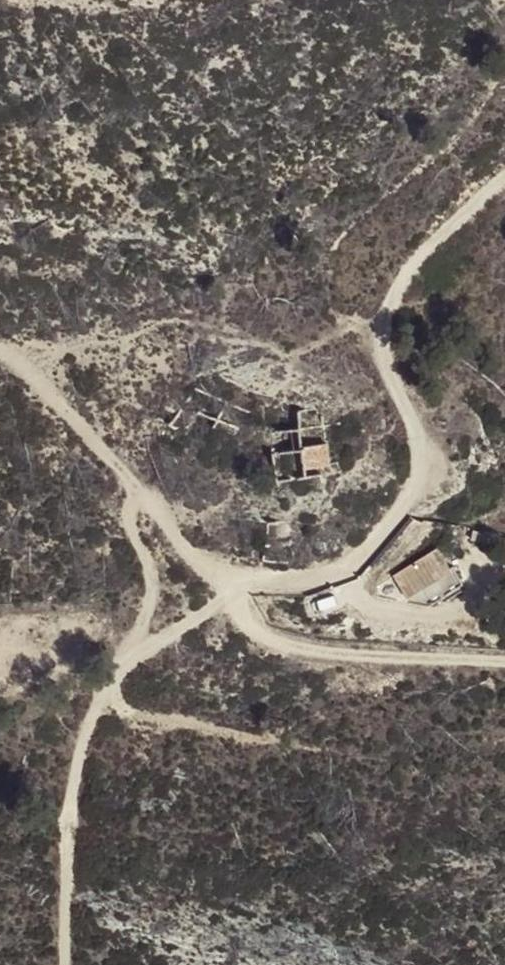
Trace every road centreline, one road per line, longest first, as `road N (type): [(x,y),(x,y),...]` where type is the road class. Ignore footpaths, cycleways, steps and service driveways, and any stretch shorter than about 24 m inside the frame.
road 1 (track): [(504,193),(391,298),(371,337),(426,467),(398,516),(354,572),(226,588)]
road 2 (track): [(69,964),(80,751),(103,692),(226,588)]
road 3 (track): [(504,672),(439,676),(294,649),(235,619),(226,588)]
road 4 (track): [(0,354),(141,488)]
road 5 (track): [(143,652),(153,586),(130,508),(141,488)]
road 6 (track): [(141,488),(226,588)]

